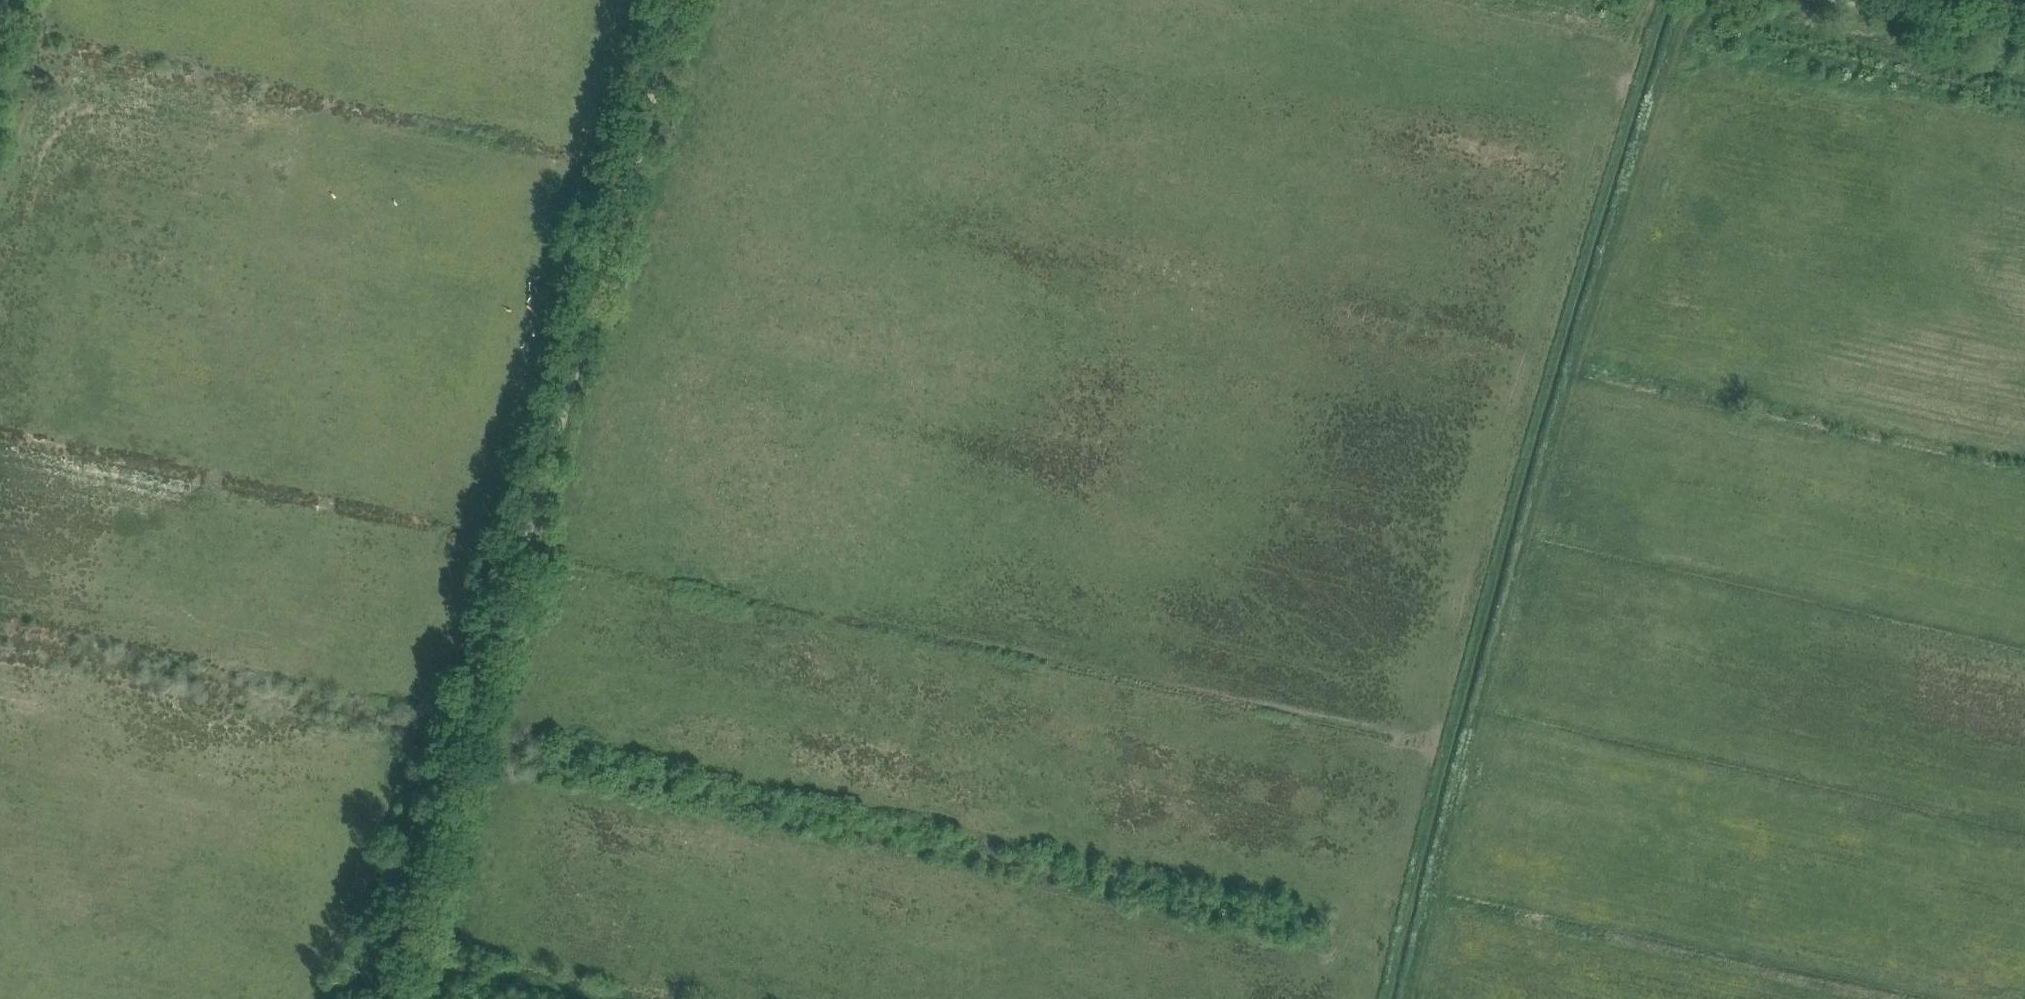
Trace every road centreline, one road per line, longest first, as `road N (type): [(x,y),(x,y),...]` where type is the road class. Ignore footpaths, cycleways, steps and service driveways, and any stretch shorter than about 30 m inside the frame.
road 1 (track): [(680,0),(386,998)]
road 2 (track): [(2024,40),(1840,0)]

